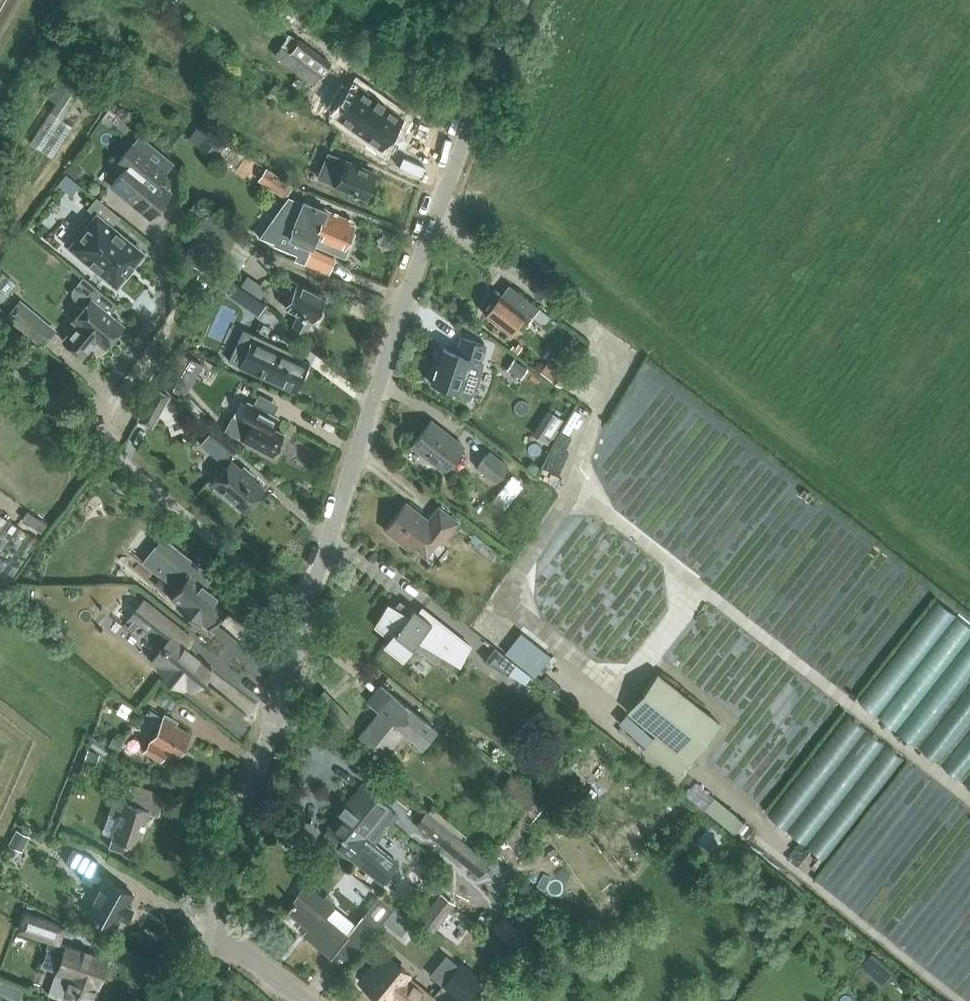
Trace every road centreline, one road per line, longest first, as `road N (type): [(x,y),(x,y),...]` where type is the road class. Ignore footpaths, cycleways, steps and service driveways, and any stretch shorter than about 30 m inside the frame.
road 1 (unclassified): [(304,617),(459,146),(526,0)]
road 2 (unclassified): [(204,936),(304,617)]
road 3 (unclassified): [(304,617),(85,430)]
road 4 (unclassified): [(85,430),(160,313)]

